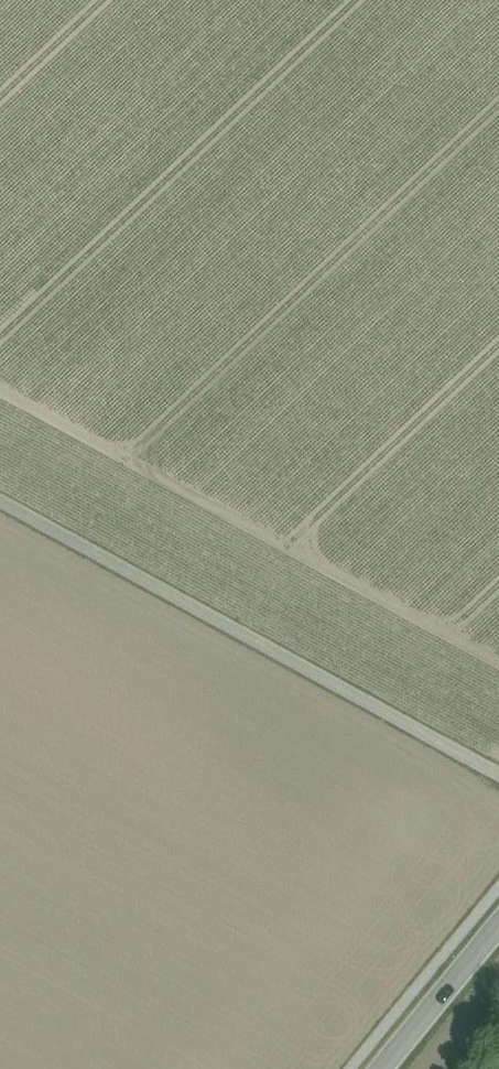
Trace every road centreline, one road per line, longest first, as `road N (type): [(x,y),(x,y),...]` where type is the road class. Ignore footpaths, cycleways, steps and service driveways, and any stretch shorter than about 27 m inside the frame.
road 1 (unclassified): [(0,502),(498,775)]
road 2 (tertiary): [(498,930),(384,1068)]

